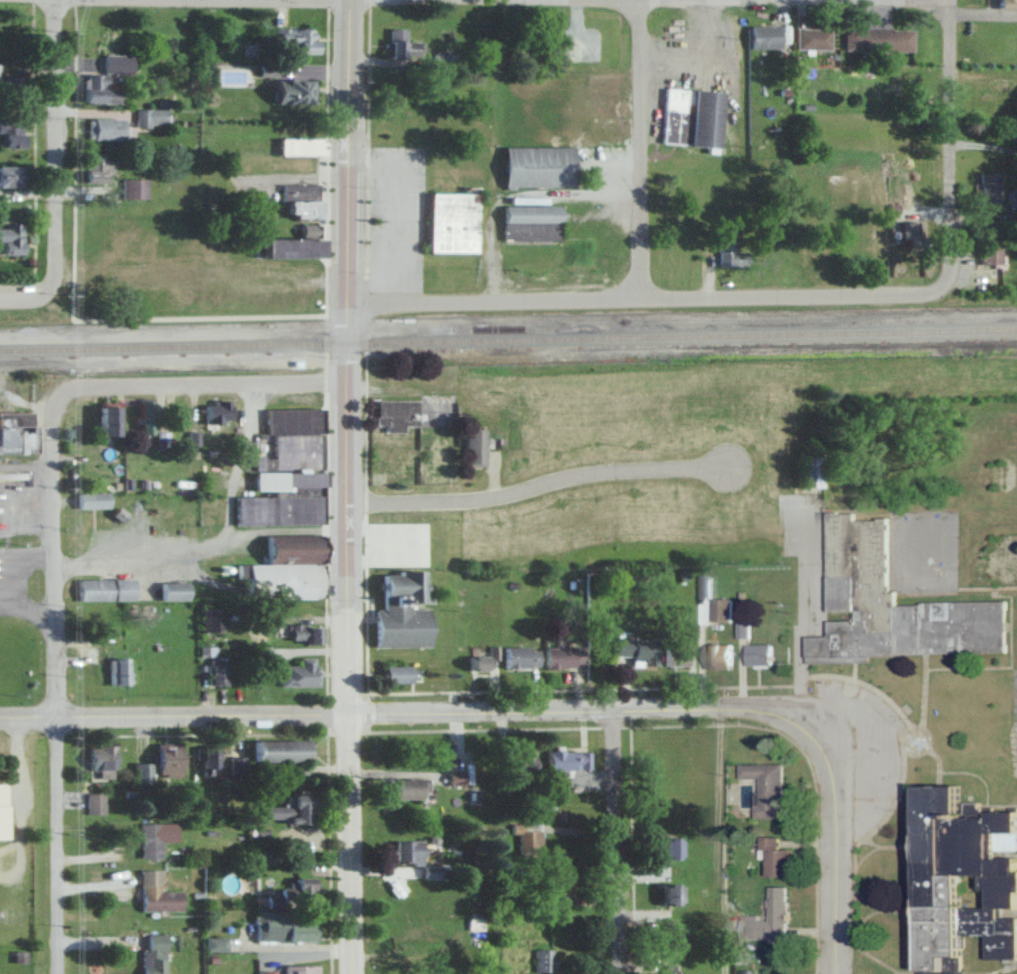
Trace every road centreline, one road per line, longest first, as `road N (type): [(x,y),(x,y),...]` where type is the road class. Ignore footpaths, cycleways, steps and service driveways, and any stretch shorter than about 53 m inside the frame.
road 1 (residential): [(838,973),(831,761),(802,723),(776,710),(0,716)]
road 2 (tertiary): [(346,973),(347,1)]
road 3 (residential): [(344,502),(482,498),(577,474),(730,467)]
road 4 (residential): [(343,382),(91,384),(55,401),(52,421)]
road 5 (residential): [(629,298),(910,294),(939,284)]
road 6 (residential): [(629,298),(638,0)]
road 7 (residential): [(55,715),(52,421)]
road 8 (residential): [(939,284),(951,261),(950,0)]
road 9 (residential): [(343,306),(629,298)]
road 10 (residential): [(49,283),(55,0)]
road 11 (residential): [(610,973),(610,709)]
road 12 (residential): [(52,973),(55,715)]
road 13 (residential): [(950,3),(763,0)]
road 14 (residential): [(444,0),(298,0)]

